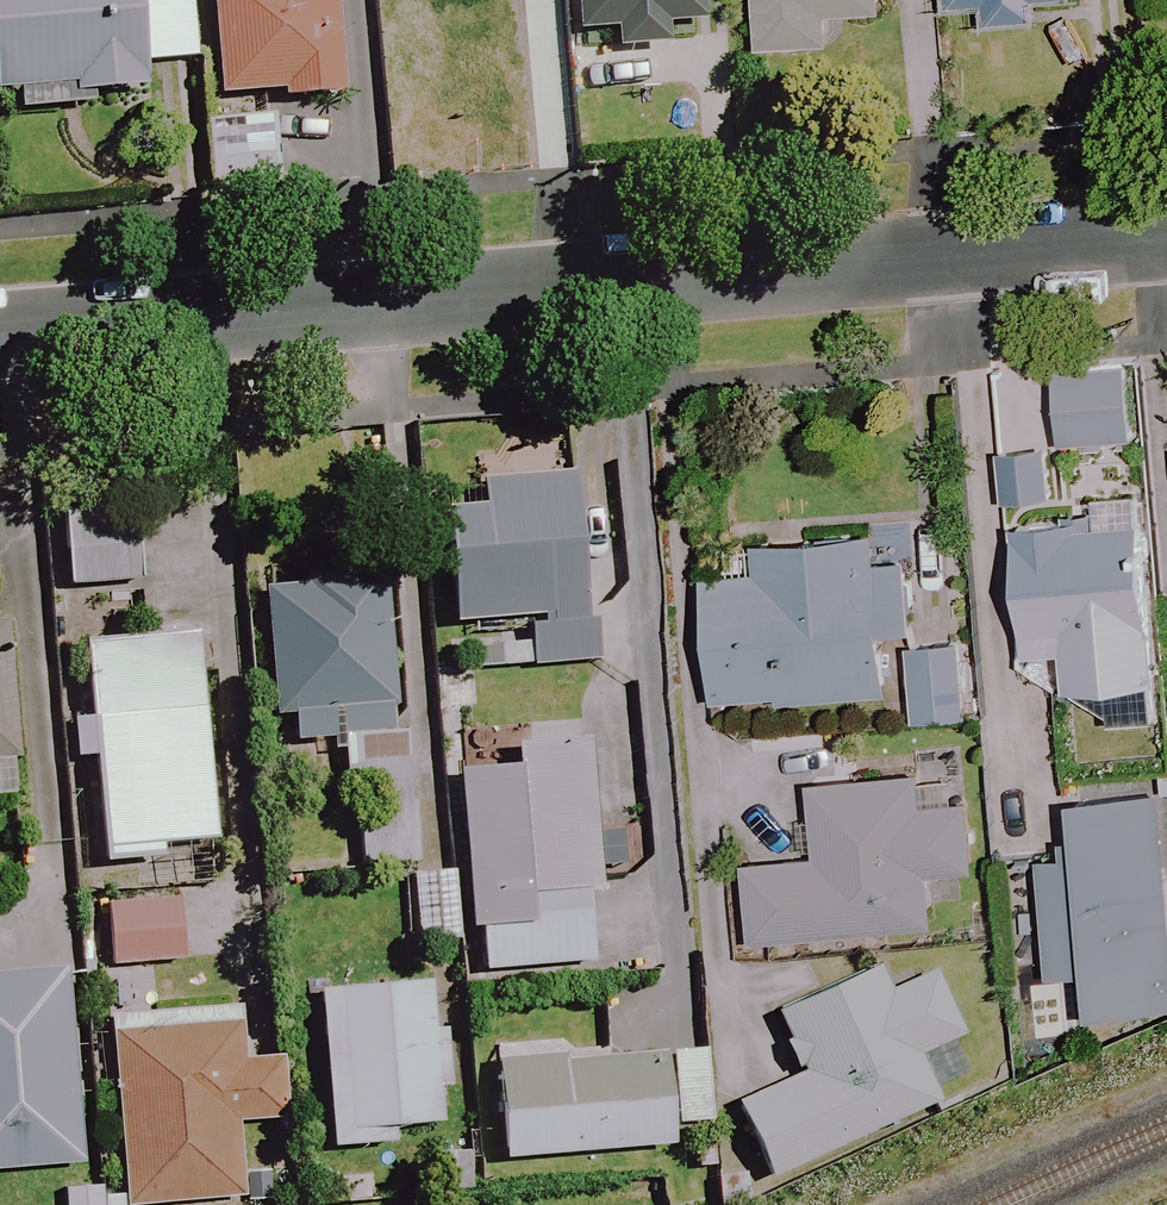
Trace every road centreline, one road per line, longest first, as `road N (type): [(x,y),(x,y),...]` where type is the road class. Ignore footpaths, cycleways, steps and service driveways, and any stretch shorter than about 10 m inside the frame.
road 1 (residential): [(0,331),(1166,234)]

